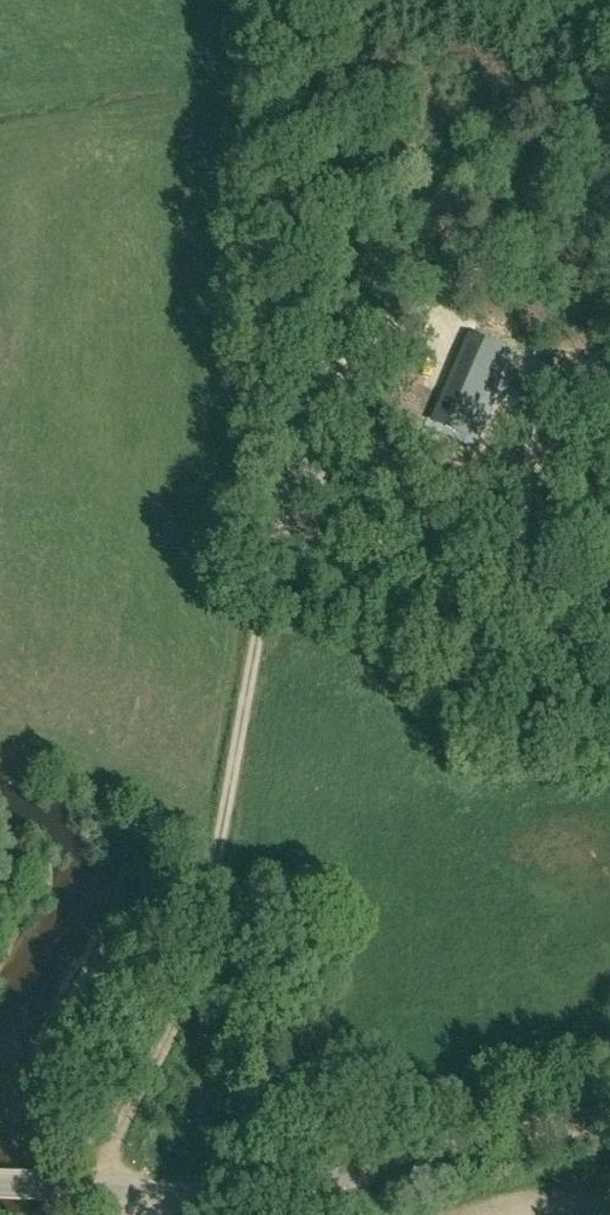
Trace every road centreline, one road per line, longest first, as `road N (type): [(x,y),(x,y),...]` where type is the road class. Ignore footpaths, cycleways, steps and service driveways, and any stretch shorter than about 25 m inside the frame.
road 1 (track): [(102,1194),(105,1160),(174,1029),(295,382),(346,59),(348,0)]
road 2 (unclassified): [(102,1194),(306,1185),(609,1113)]
road 3 (track): [(295,382),(336,459),(419,515),(479,538),(609,550)]

